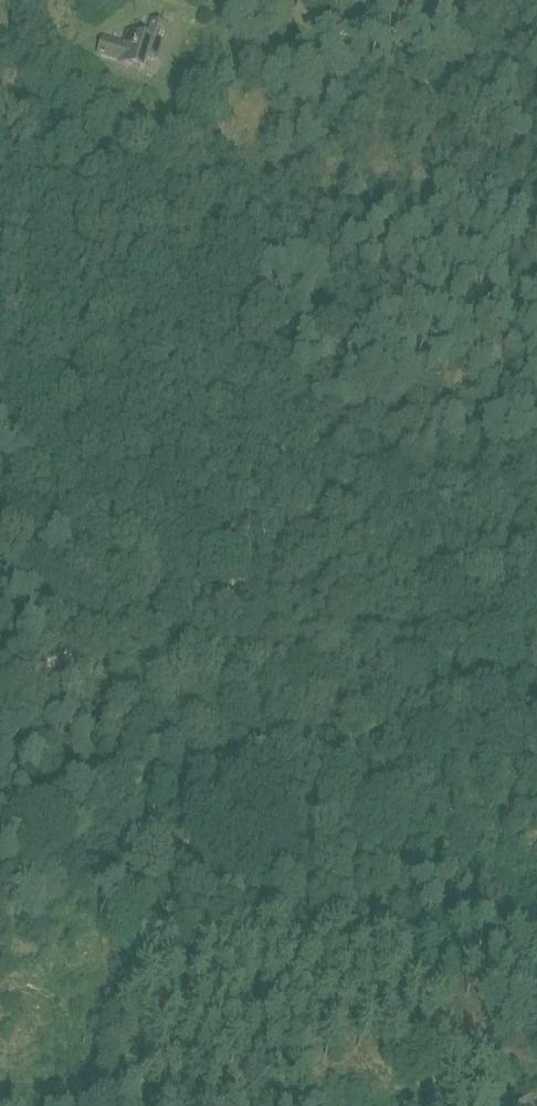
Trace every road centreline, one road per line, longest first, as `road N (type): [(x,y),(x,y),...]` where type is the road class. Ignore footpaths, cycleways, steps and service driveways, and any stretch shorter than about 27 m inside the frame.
road 1 (track): [(81,655),(536,485)]

